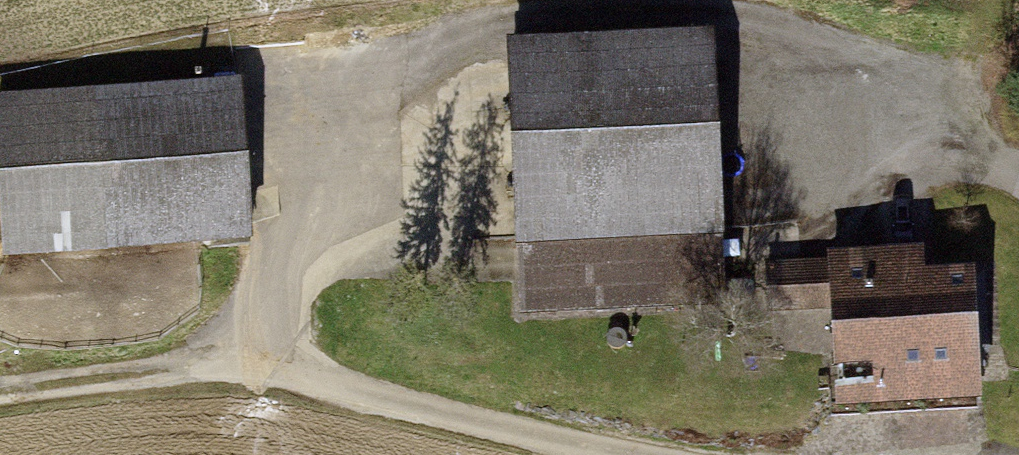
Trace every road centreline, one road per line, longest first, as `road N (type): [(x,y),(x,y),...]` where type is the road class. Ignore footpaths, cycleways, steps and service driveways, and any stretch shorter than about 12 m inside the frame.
road 1 (residential): [(646,454),(540,439),(306,379),(209,369)]
road 2 (track): [(209,369),(0,394)]

